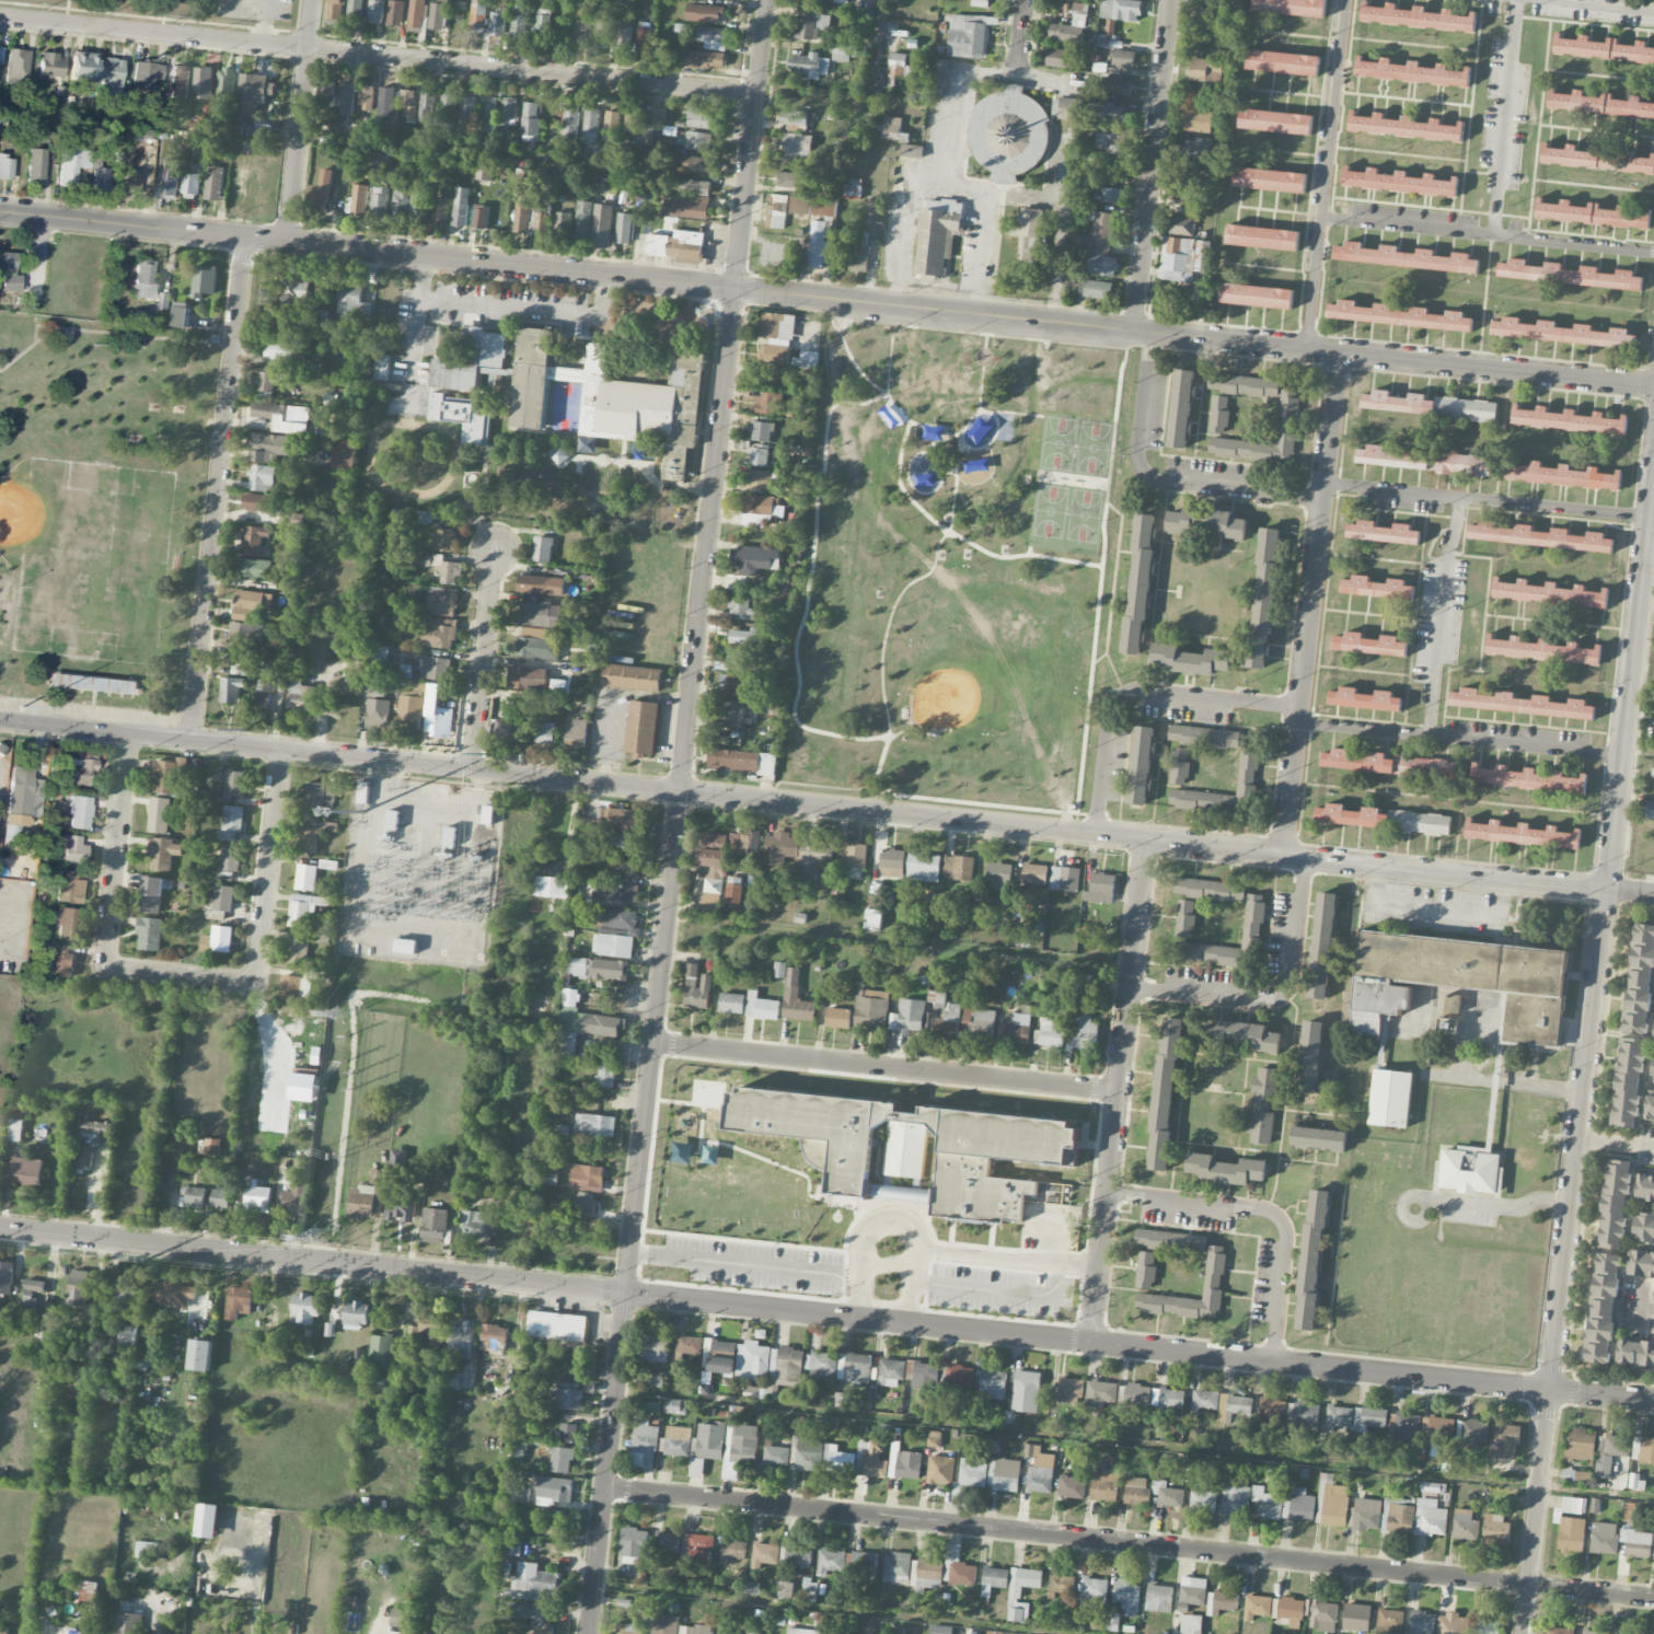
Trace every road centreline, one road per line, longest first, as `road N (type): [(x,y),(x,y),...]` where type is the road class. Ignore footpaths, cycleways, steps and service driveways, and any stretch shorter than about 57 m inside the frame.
road 1 (residential): [(1653,894),(0,720)]
road 2 (tertiary): [(1653,1400),(0,1227)]
road 3 (residential): [(1653,385),(0,213)]
road 4 (tertiary): [(768,0),(591,1633)]
road 5 (residential): [(1653,468),(1522,1633)]
road 6 (residential): [(1653,1597),(608,1487)]
road 7 (residential): [(757,95),(0,17)]
road 8 (residential): [(1143,838),(1089,1342)]
road 9 (residential): [(1337,352),(1283,855)]
road 10 (residential): [(245,239),(192,740)]
road 11 (residential): [(1115,1091),(656,1043)]
road 12 (residential): [(1171,0),(1134,331)]
road 13 (residential): [(1649,515),(1322,483)]
road 14 (residential): [(1621,756),(1297,721)]
road 15 (residential): [(1298,707),(1133,689),(1119,695),(1108,715),(1096,834)]
road 16 (residential): [(1321,499),(1150,478),(1136,454),(1150,333)]
road 17 (residential): [(1104,1191),(1275,1216),(1288,1238),(1274,1360)]
road 18 (residential): [(1126,988),(1275,999),(1291,982),(1306,857)]
road 19 (residential): [(313,0),(288,242)]
road 20 (residential): [(129,734),(107,941),(113,971)]
road 21 (residential): [(282,751),(256,978)]
road 22 (residential): [(495,545),(472,769)]
road 23 (residential): [(1347,0),(1323,219)]
road 24 (residential): [(1493,237),(1323,219)]
road 25 (residential): [(1493,237),(1653,255)]
road 26 (residential): [(256,978),(113,971)]
road 27 (residential): [(1323,219),(1308,349)]

